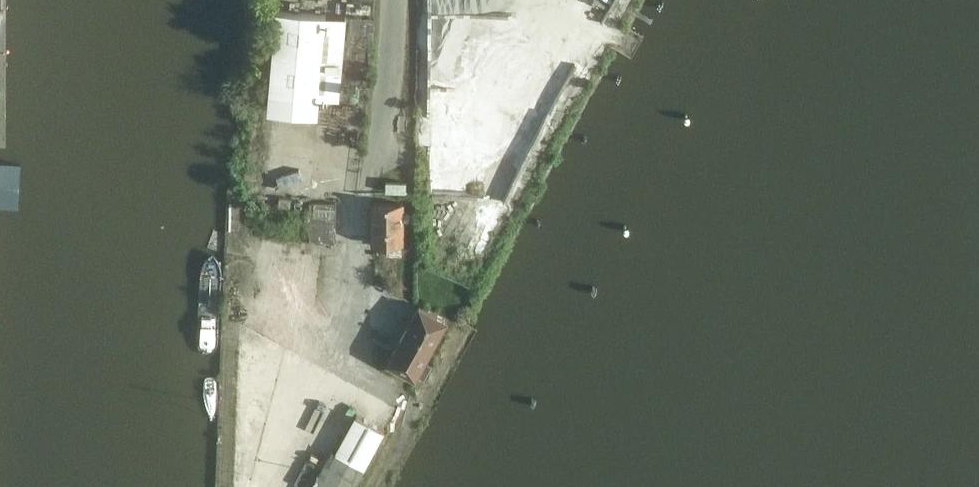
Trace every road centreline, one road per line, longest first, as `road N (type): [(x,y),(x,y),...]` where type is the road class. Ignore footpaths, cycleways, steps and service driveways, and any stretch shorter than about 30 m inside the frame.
road 1 (unclassified): [(393,0),(383,145)]

